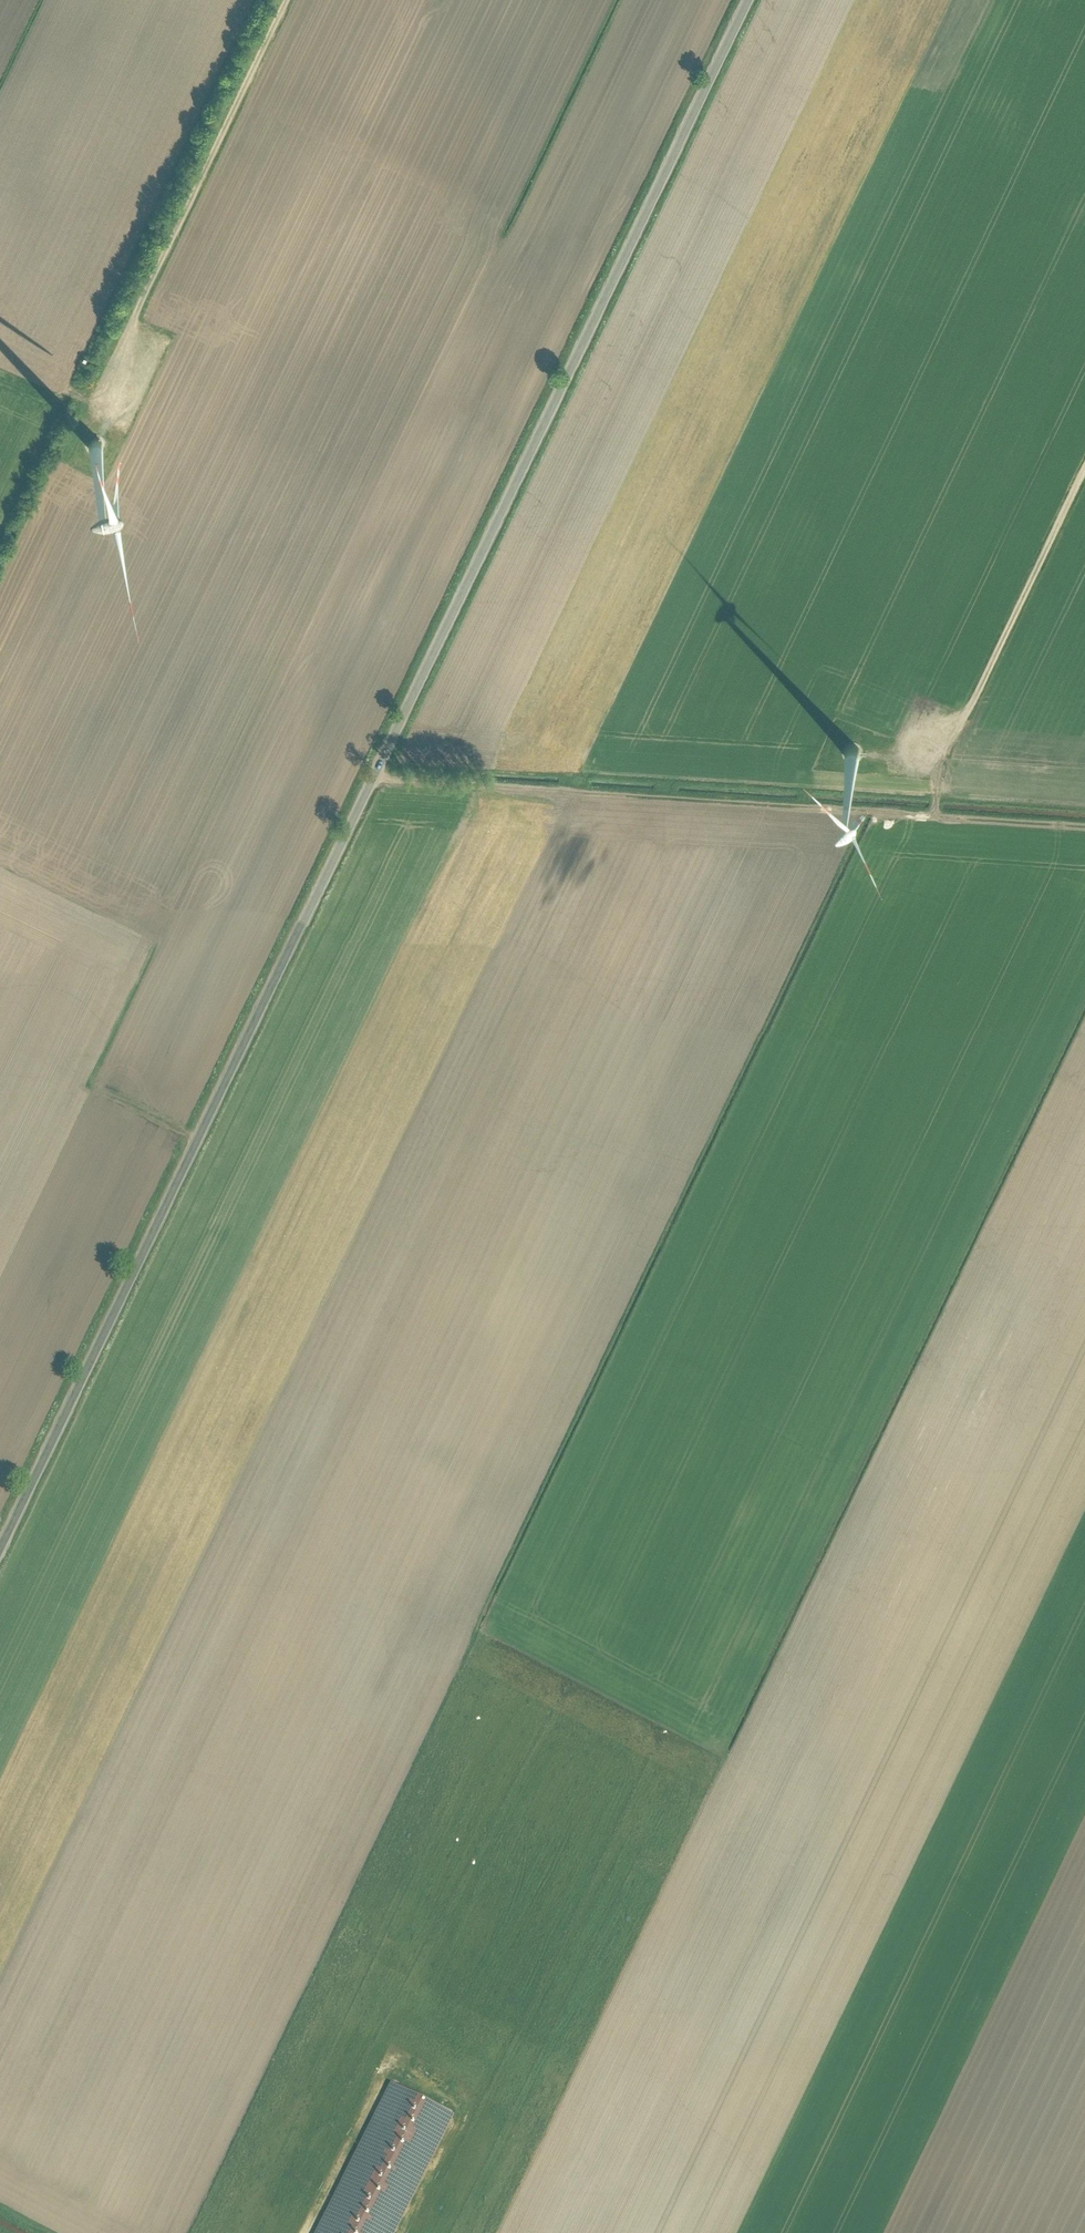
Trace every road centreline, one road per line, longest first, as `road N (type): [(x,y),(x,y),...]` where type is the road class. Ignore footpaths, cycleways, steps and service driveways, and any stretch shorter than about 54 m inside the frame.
road 1 (tertiary): [(747,0),(0,1550)]
road 2 (track): [(289,0),(106,375)]
road 3 (track): [(1084,467),(940,765)]

